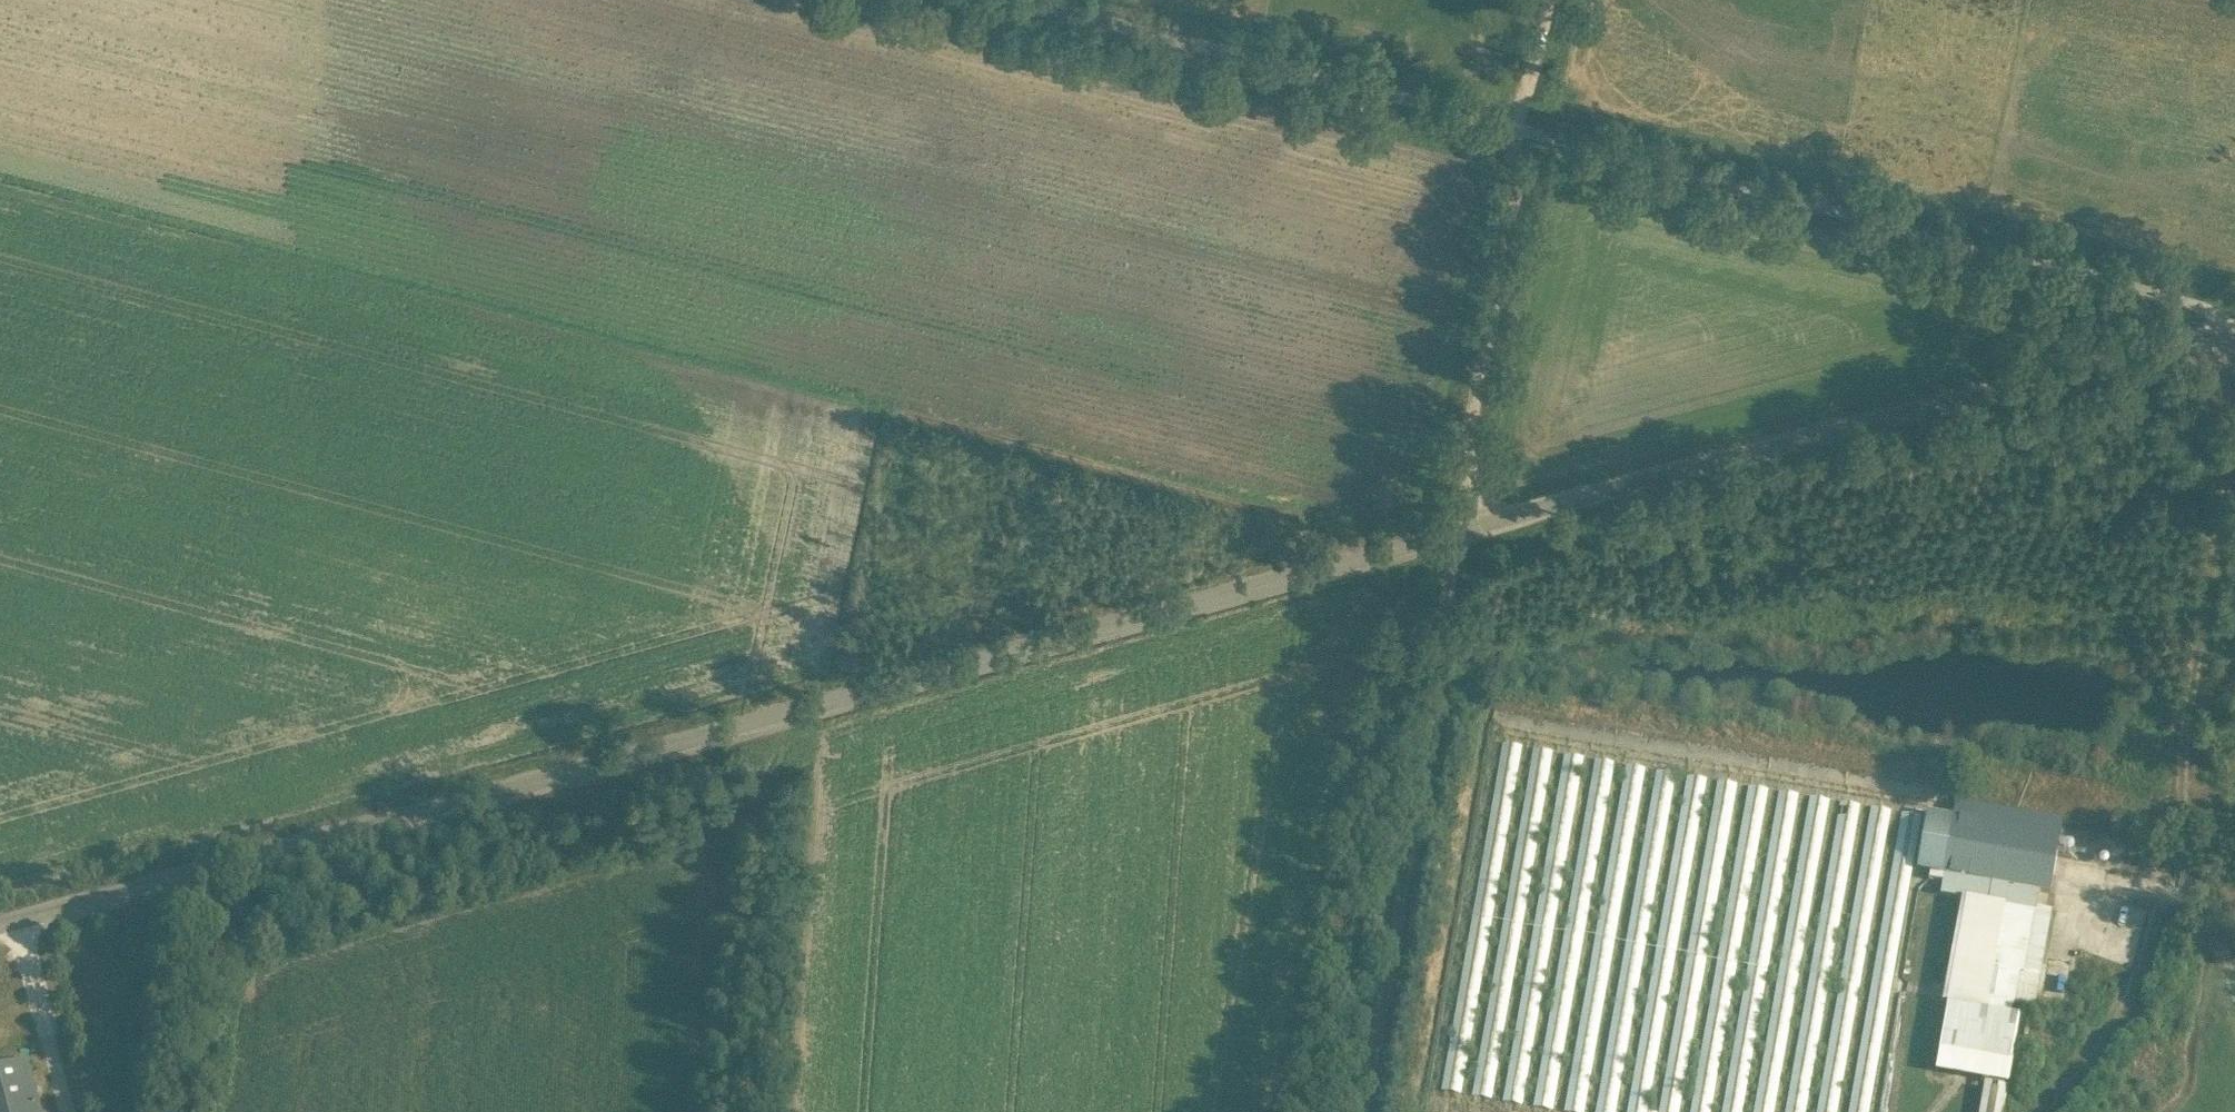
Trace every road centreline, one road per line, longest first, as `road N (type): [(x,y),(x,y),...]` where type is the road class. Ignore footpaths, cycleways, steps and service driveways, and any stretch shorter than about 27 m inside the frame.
road 1 (tertiary): [(0,928),(1464,527),(2227,330)]
road 2 (track): [(1365,1111),(1518,186),(1490,109)]
road 3 (unclassified): [(2234,925),(2167,894),(2234,460)]
road 4 (unclassified): [(1490,109),(1020,0)]
road 5 (track): [(68,1111),(19,922)]

